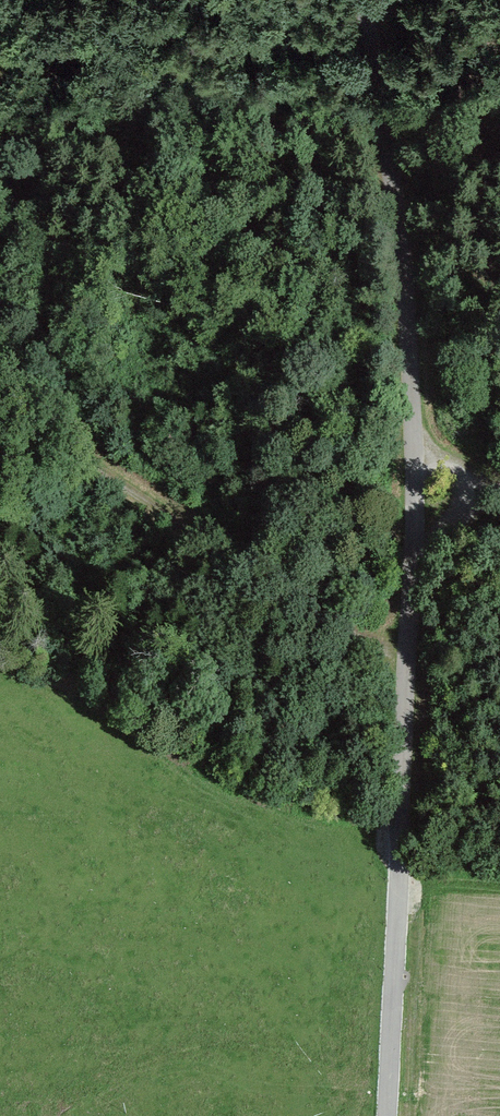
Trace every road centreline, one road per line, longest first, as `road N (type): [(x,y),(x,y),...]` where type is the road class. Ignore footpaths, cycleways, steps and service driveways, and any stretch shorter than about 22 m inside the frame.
road 1 (unclassified): [(384,1115),(417,486),(393,179),(361,0)]
road 2 (track): [(405,674),(0,401)]

